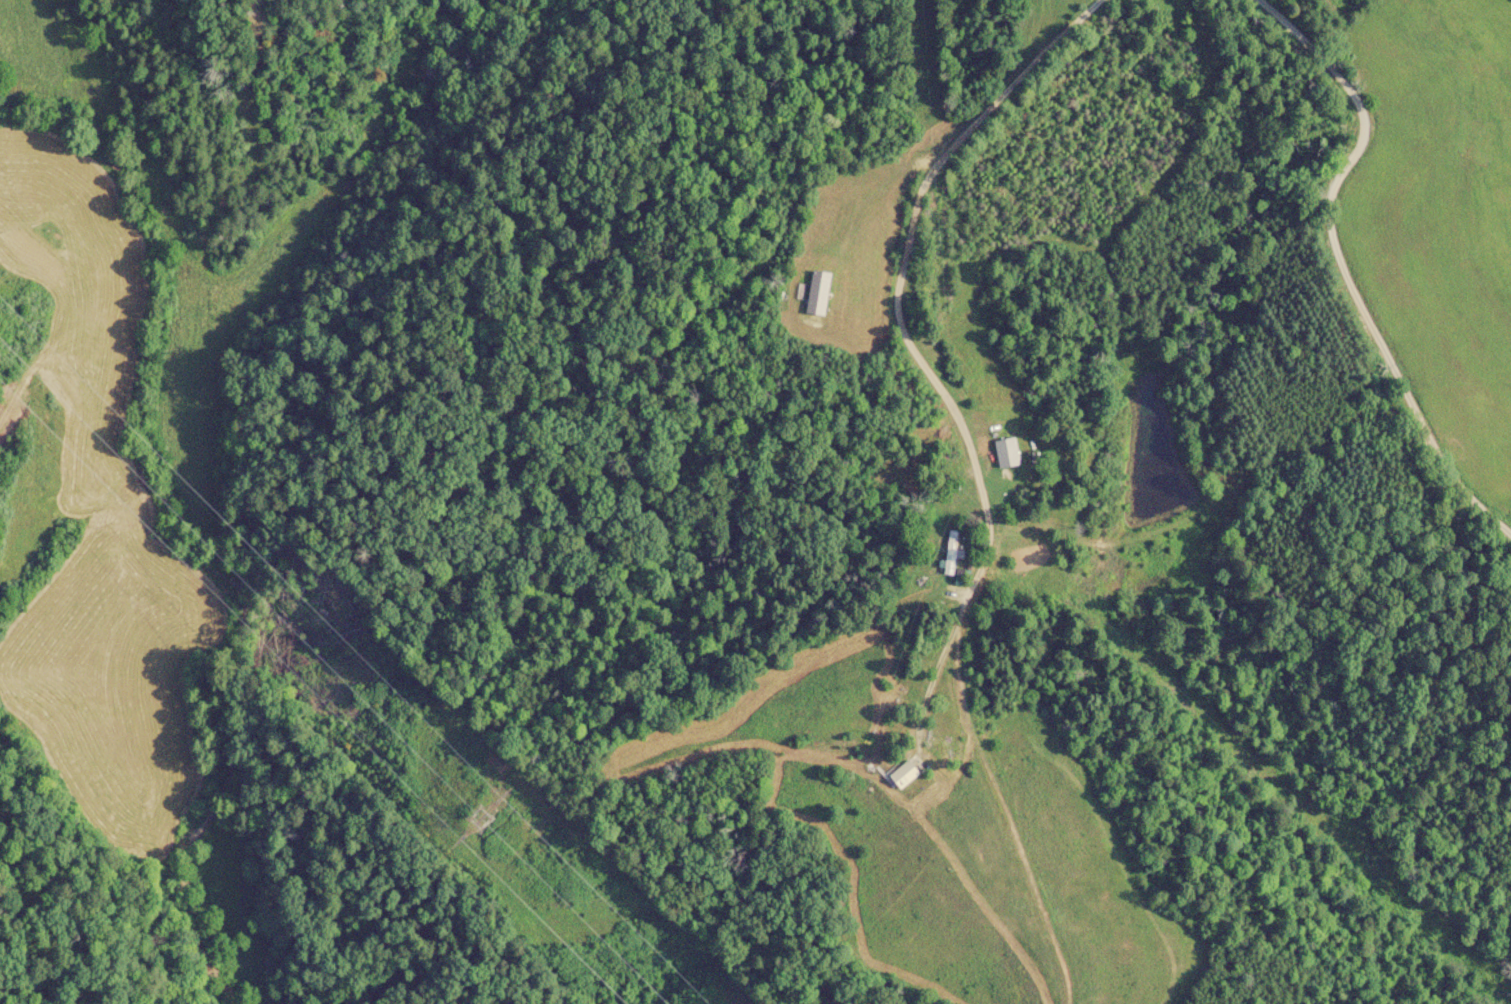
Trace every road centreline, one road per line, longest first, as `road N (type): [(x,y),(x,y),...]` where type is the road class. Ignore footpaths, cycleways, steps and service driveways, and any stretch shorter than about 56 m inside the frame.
road 1 (residential): [(1109,0),(1044,78),(926,181),(867,342),(911,458),(967,542),(928,651)]
road 2 (residential): [(1510,543),(1475,508),(1351,299),(1330,235),(1329,200),(1363,130),(1360,109),(1326,67),(1247,0)]

